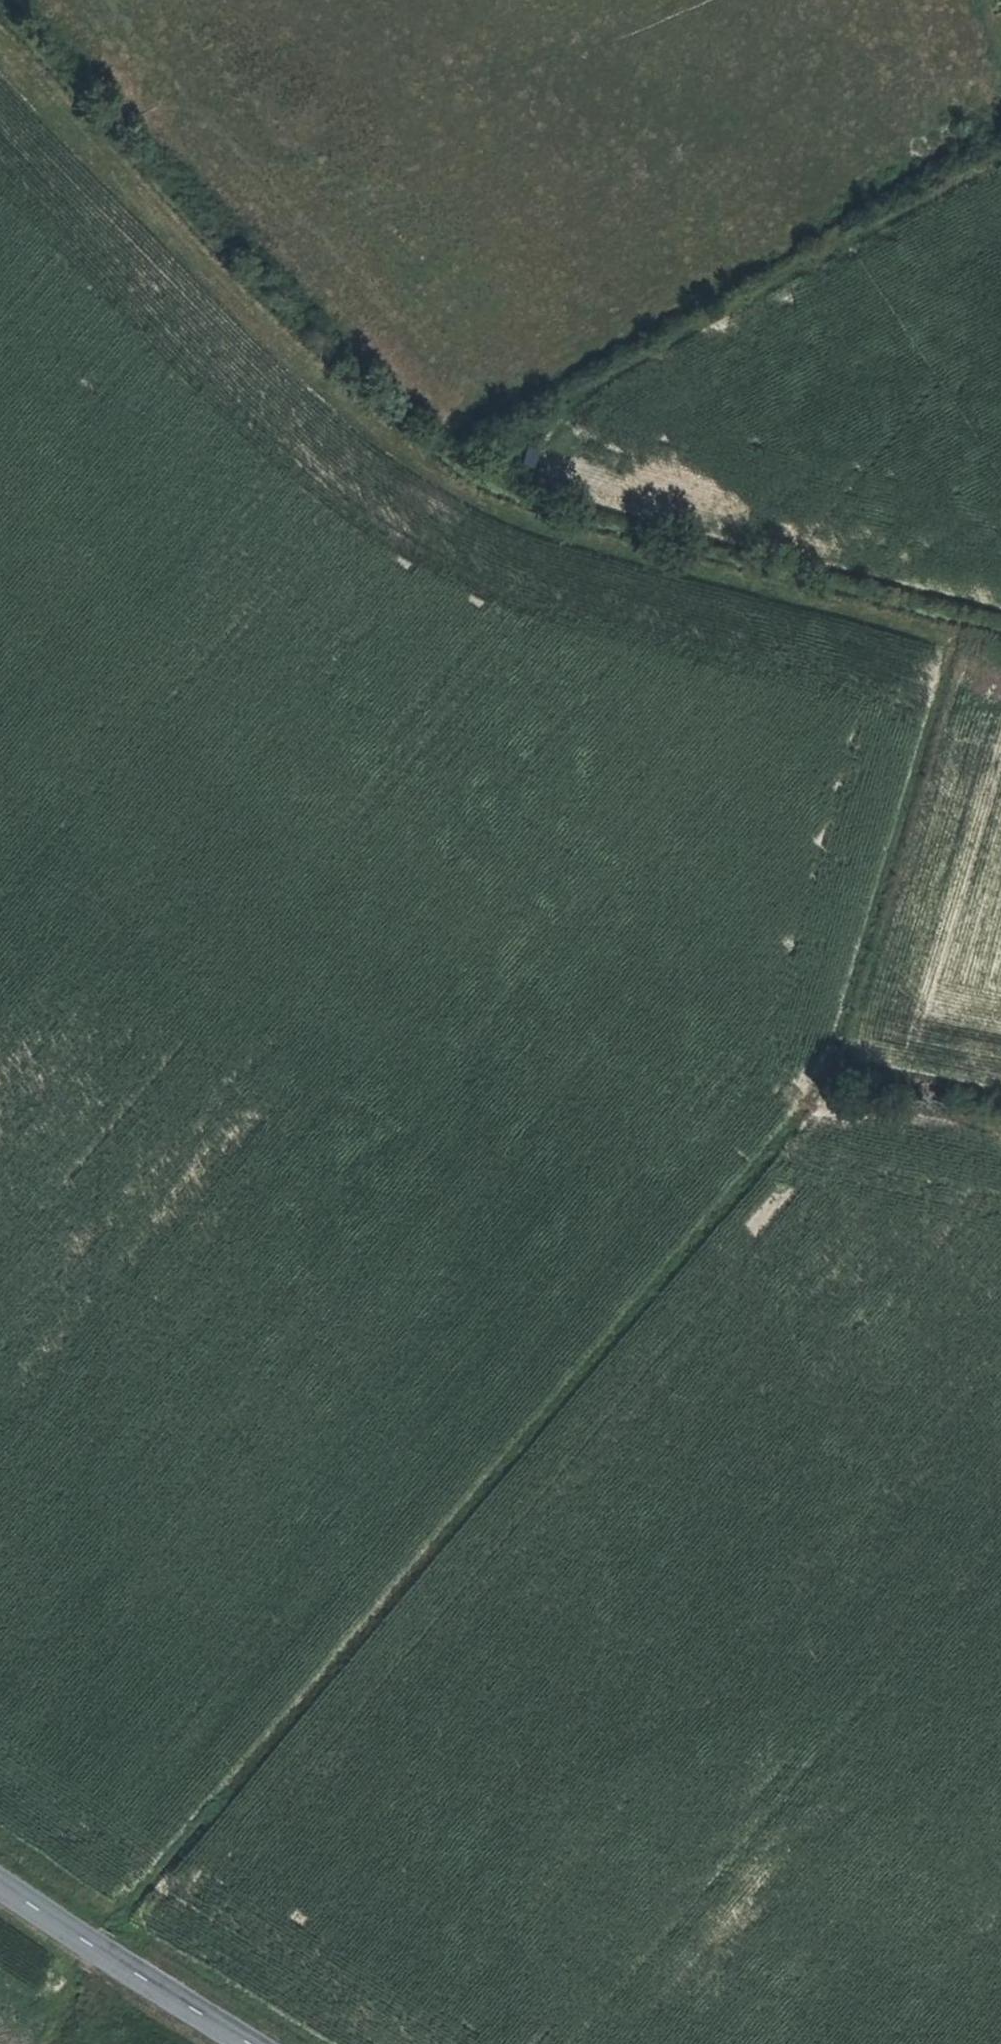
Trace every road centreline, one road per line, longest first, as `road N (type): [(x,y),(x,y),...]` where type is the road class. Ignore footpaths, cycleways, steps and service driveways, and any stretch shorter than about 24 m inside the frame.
road 1 (tertiary): [(0,1883),(250,2043)]

